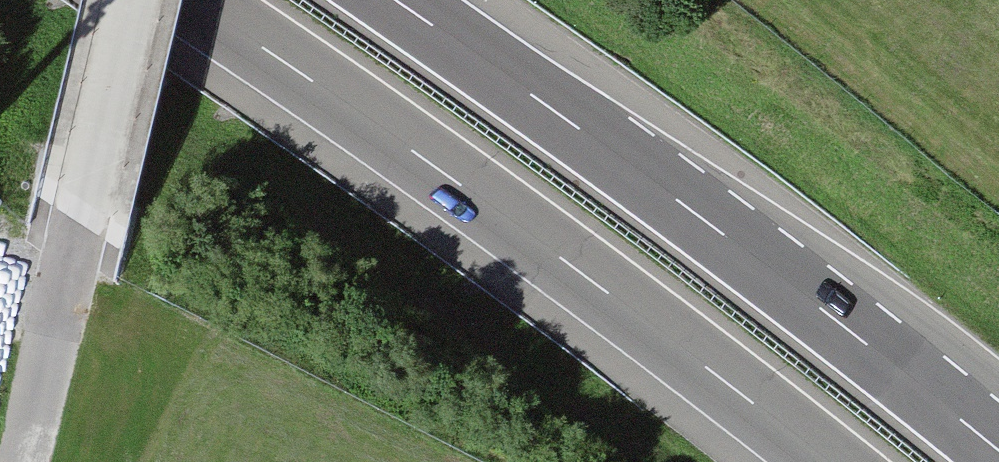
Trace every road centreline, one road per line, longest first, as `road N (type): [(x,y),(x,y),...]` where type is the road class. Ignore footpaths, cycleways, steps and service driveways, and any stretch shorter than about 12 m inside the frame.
road 1 (motorway): [(188,0),(411,151),(824,461)]
road 2 (motorway): [(998,448),(610,148),(398,0)]
road 3 (residential): [(136,0),(24,461)]

